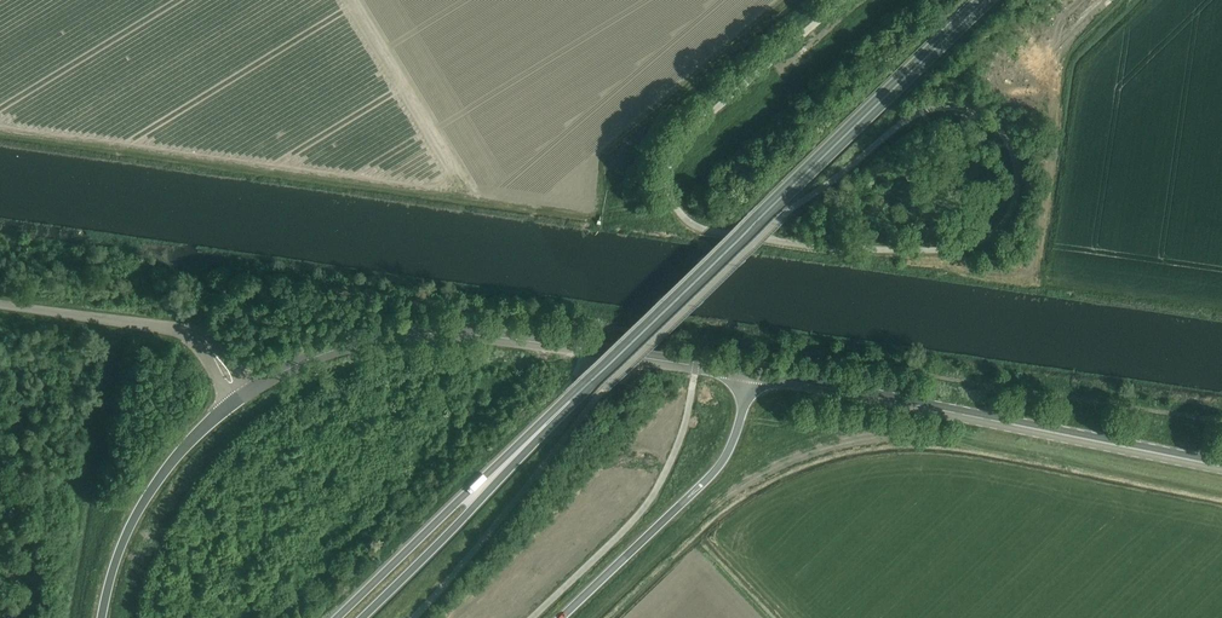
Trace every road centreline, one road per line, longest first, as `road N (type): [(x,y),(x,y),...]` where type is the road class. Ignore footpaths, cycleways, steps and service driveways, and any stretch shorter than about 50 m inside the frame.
road 1 (trunk): [(482,486),(985,0)]
road 2 (secondary): [(752,375),(466,334),(351,346),(251,390)]
road 3 (secondary): [(1221,469),(752,375)]
road 4 (trunk): [(554,617),(713,472),(738,439),(752,375)]
road 5 (trunk): [(235,401),(172,462),(144,503),(101,617)]
road 6 (unclassified): [(0,306),(169,327),(209,349)]
road 7 (trunk): [(482,486),(334,617)]
road 8 (trunk): [(360,617),(463,518),(482,486)]

